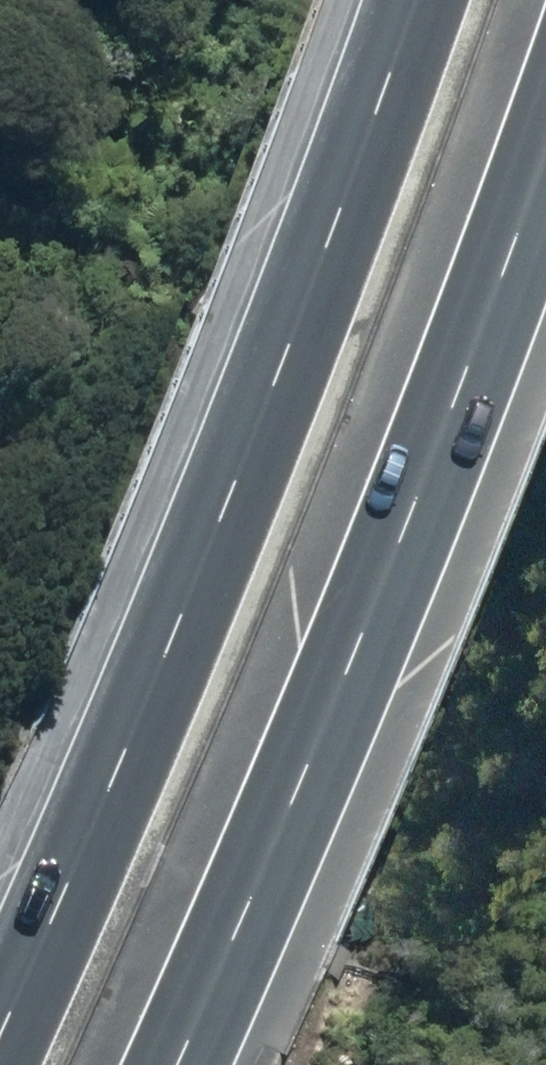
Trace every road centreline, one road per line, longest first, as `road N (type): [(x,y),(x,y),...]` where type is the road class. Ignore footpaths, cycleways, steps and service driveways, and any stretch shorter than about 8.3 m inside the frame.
road 1 (motorway): [(0,1015),(211,524),(404,0)]
road 2 (motorway): [(545,108),(351,634),(166,1064)]

